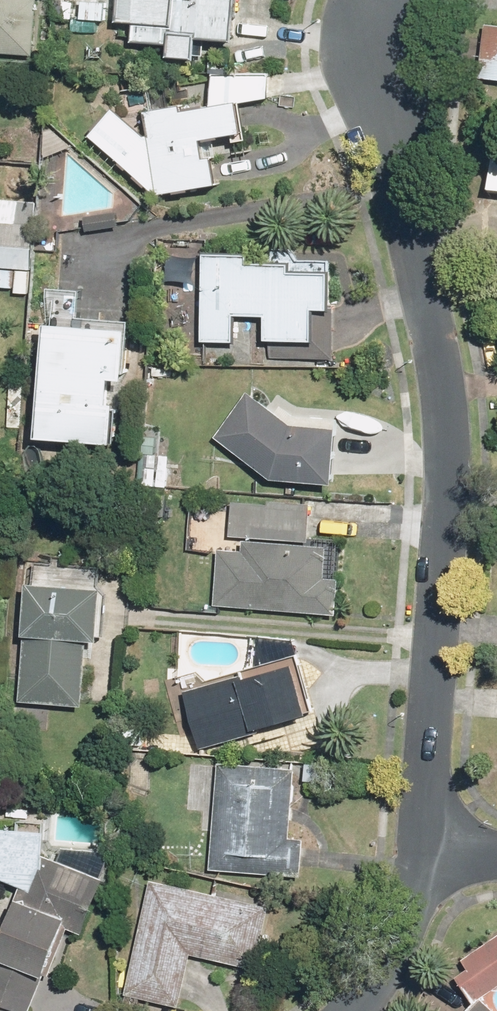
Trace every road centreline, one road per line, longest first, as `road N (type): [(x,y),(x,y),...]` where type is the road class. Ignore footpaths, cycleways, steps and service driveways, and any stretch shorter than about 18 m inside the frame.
road 1 (residential): [(422,854),(449,464),(427,272),(391,94),(385,9)]
road 2 (residential): [(347,1010),(387,960),(422,854)]

